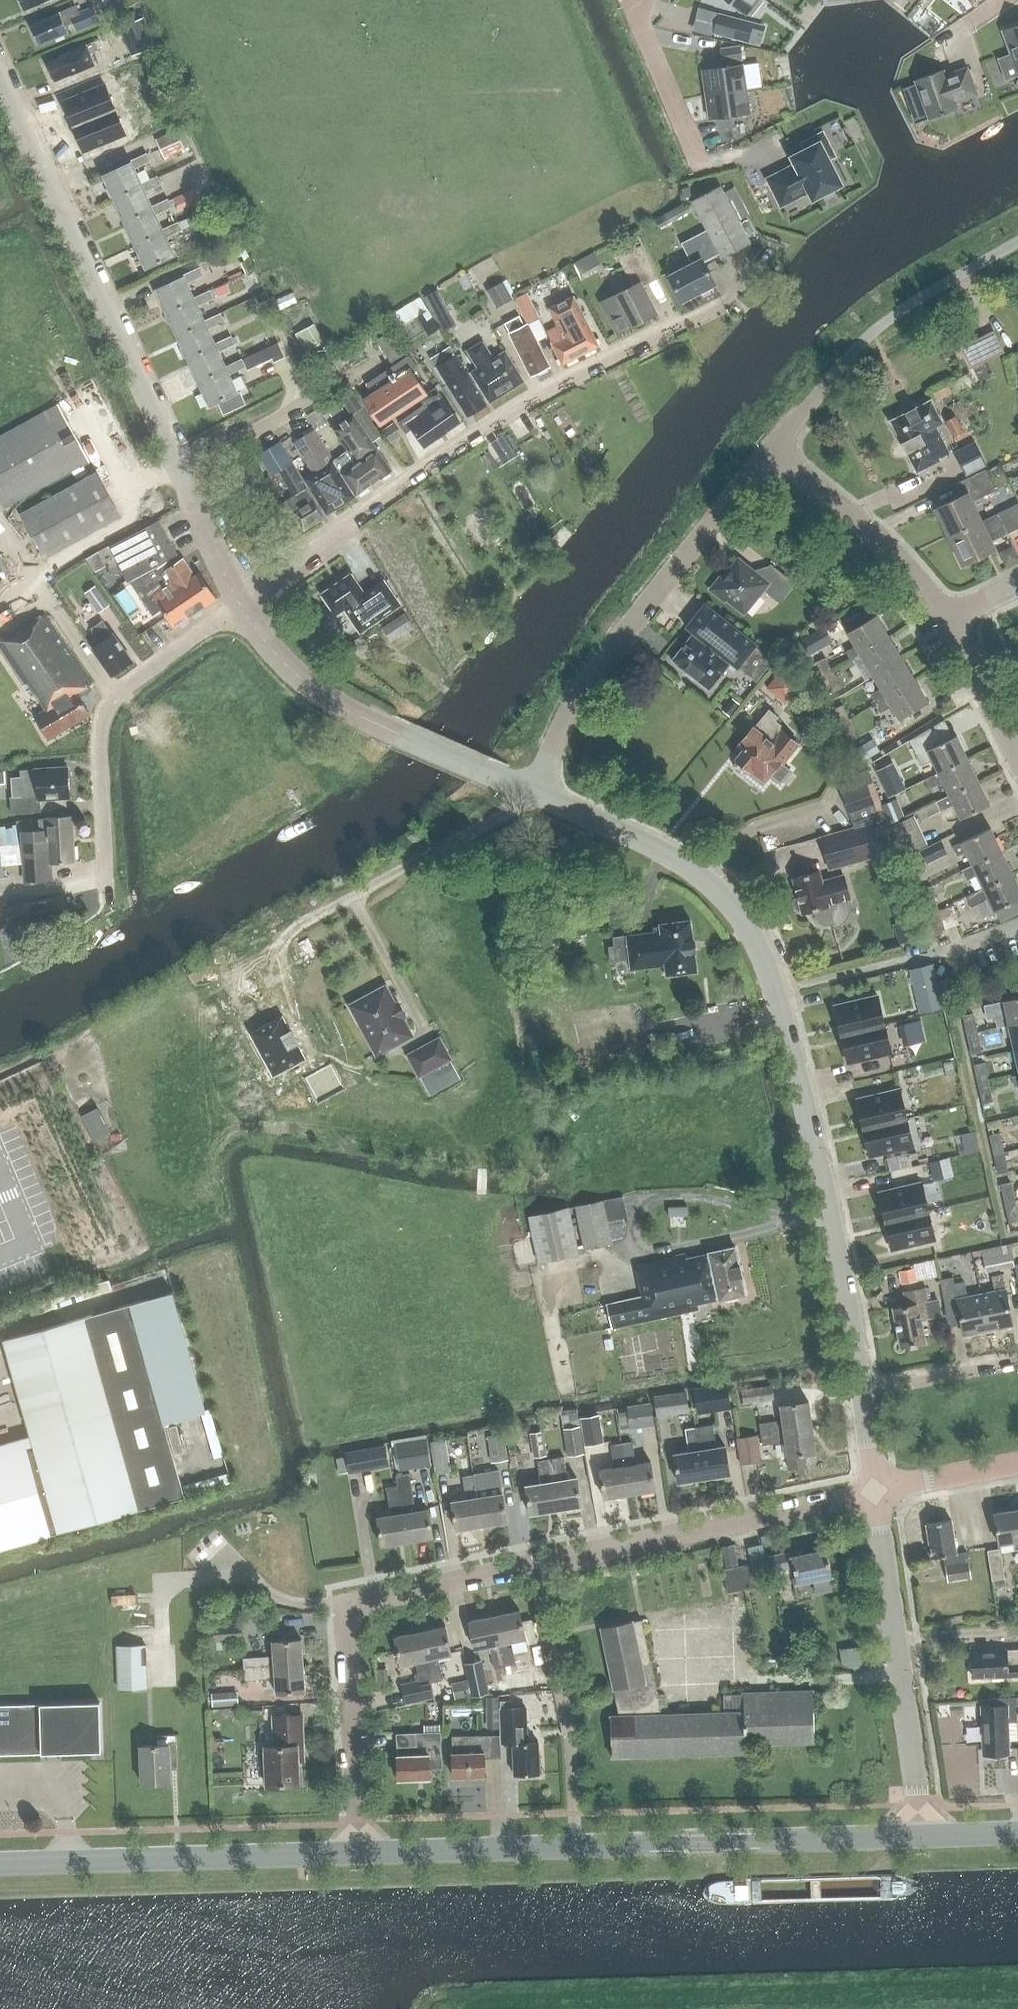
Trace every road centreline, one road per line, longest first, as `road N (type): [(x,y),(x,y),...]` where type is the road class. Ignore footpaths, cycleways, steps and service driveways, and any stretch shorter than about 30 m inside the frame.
road 1 (unclassified): [(865,1388),(792,1055),(761,951),(692,869),(533,794)]
road 2 (residential): [(242,602),(468,440),(747,276)]
road 3 (residential): [(360,1854),(341,1603),(533,1567)]
road 4 (unclassified): [(184,474),(0,80)]
road 5 (residential): [(533,794),(582,690),(773,446)]
road 6 (residential): [(110,907),(104,711),(117,691),(242,602)]
road 7 (tertiary): [(0,1865),(360,1854)]
road 8 (unclassified): [(533,794),(395,735),(320,691),(266,638),(242,602)]
road 9 (residential): [(533,1567),(877,1495)]
road 10 (unclassified): [(921,1838),(877,1495)]
road 11 (tertiary): [(576,1849),(921,1838)]
road 12 (residential): [(576,1849),(567,1733),(533,1567)]
road 13 (residential): [(947,622),(889,551),(773,446)]
road 14 (tertiary): [(360,1854),(576,1849)]
road 15 (residential): [(184,474),(367,372)]
road 16 (residential): [(700,157),(638,6)]
road 17 (residential): [(1017,761),(947,622)]
road 18 (residential): [(865,1388),(1017,1360)]
road 19 (residential): [(877,1495),(1017,1466)]
road 20 (unclassified): [(242,602),(184,474)]

